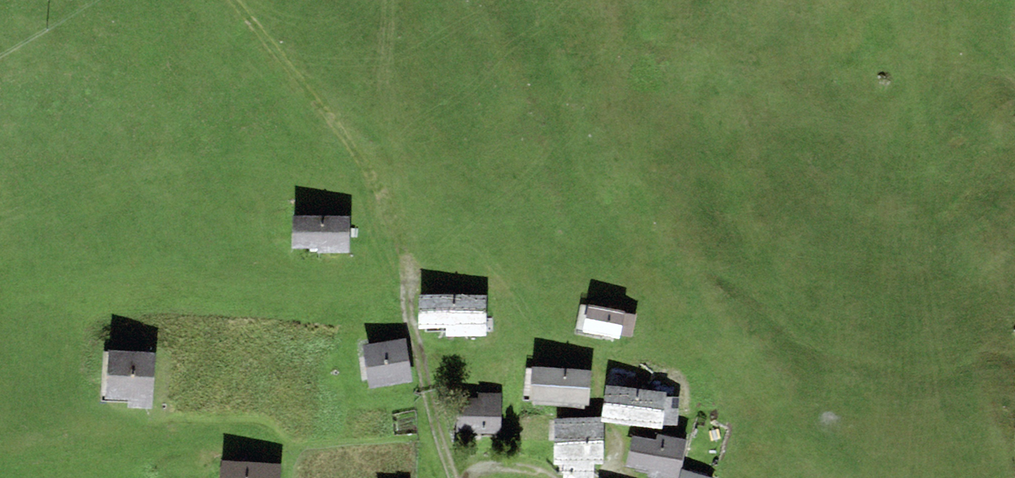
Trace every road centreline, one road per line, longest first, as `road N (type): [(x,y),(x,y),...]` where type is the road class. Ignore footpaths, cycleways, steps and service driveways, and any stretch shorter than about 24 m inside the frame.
road 1 (track): [(394,245),(373,170),(310,101),(237,0)]
road 2 (track): [(394,245),(425,379),(459,477)]

